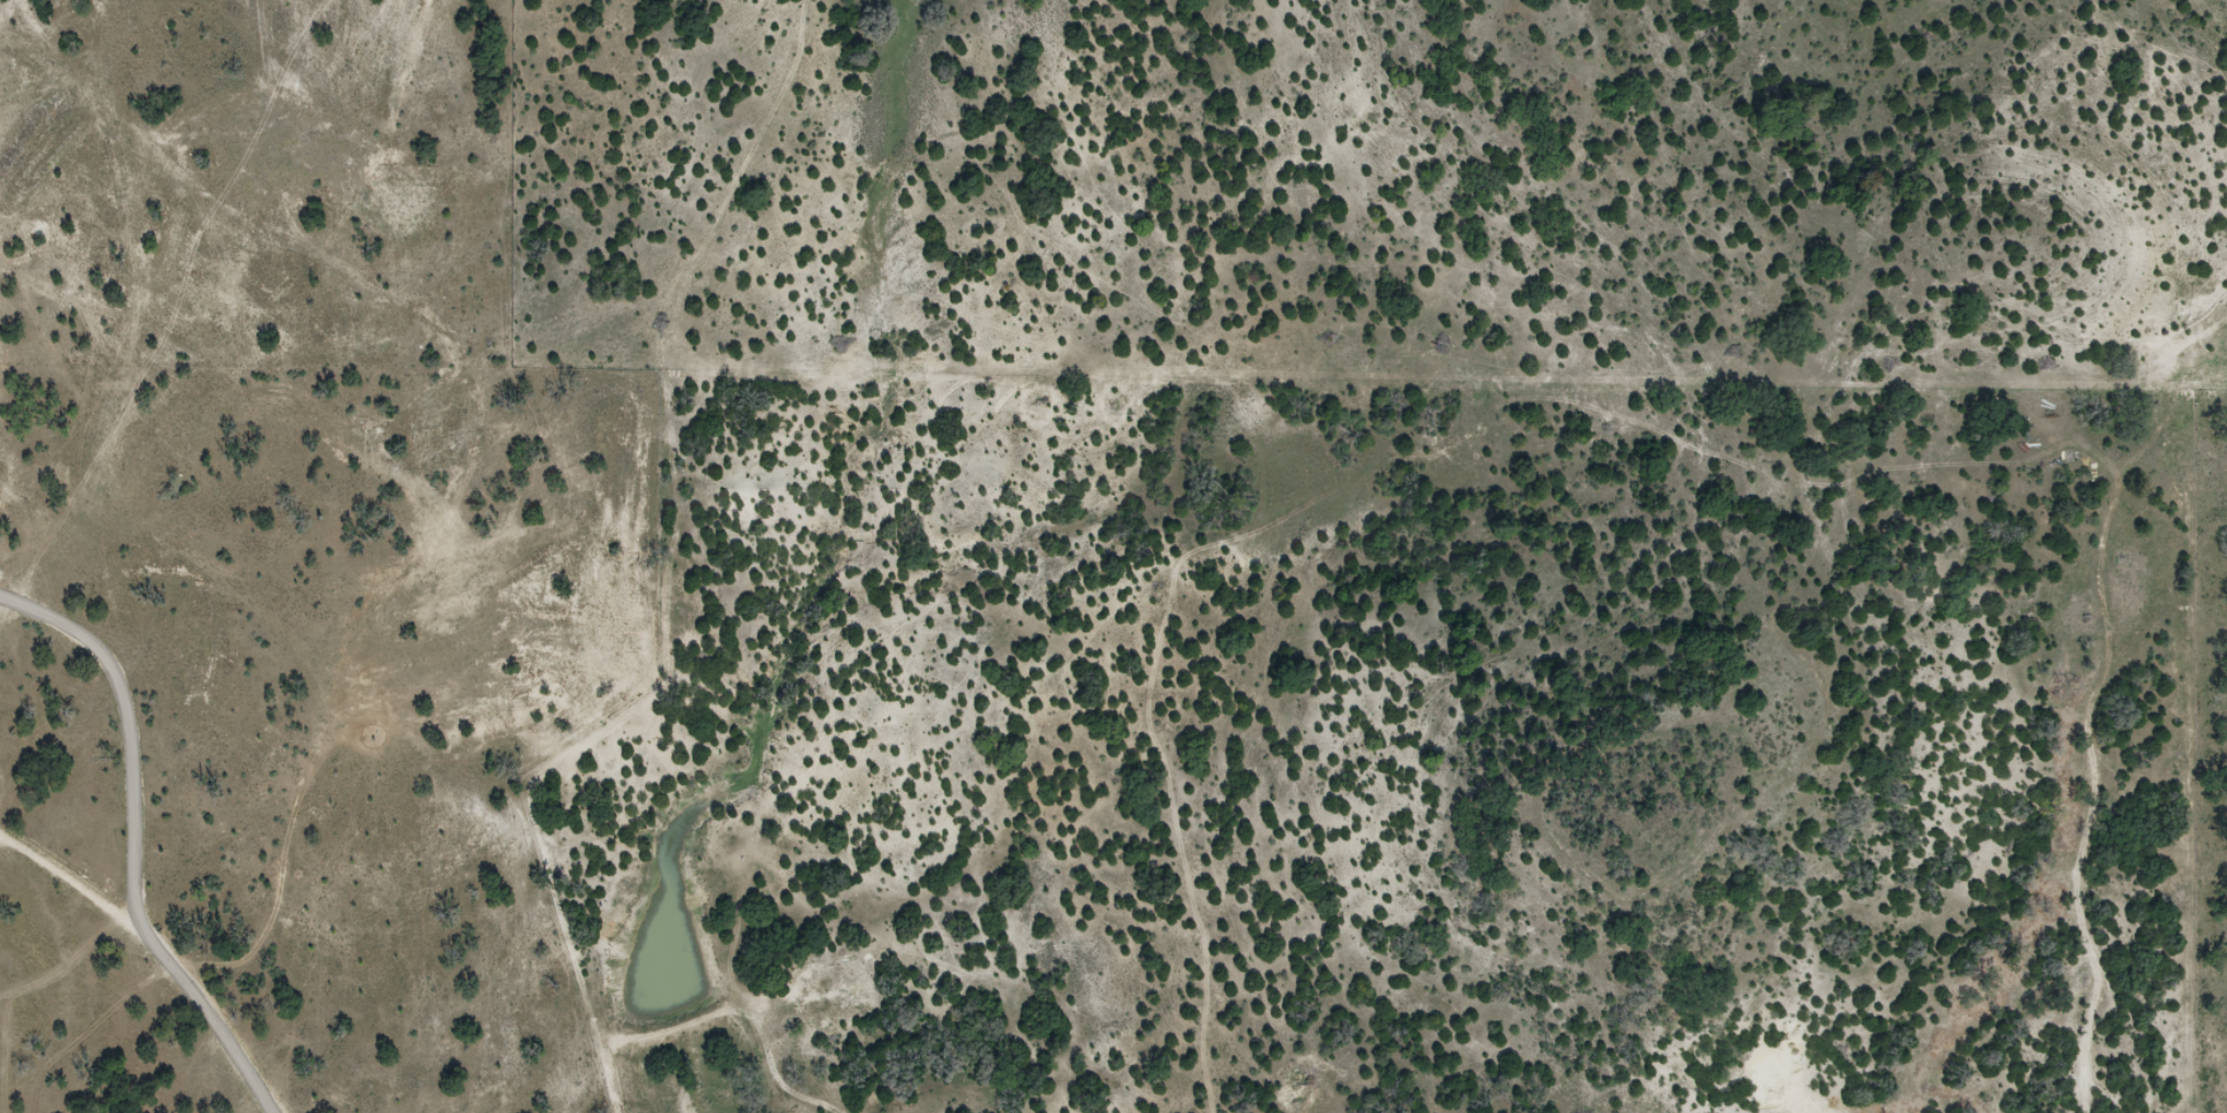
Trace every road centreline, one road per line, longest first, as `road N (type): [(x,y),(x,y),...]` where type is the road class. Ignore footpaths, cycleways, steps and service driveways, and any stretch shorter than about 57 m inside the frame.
road 1 (track): [(278,1112),(51,886),(0,855)]

